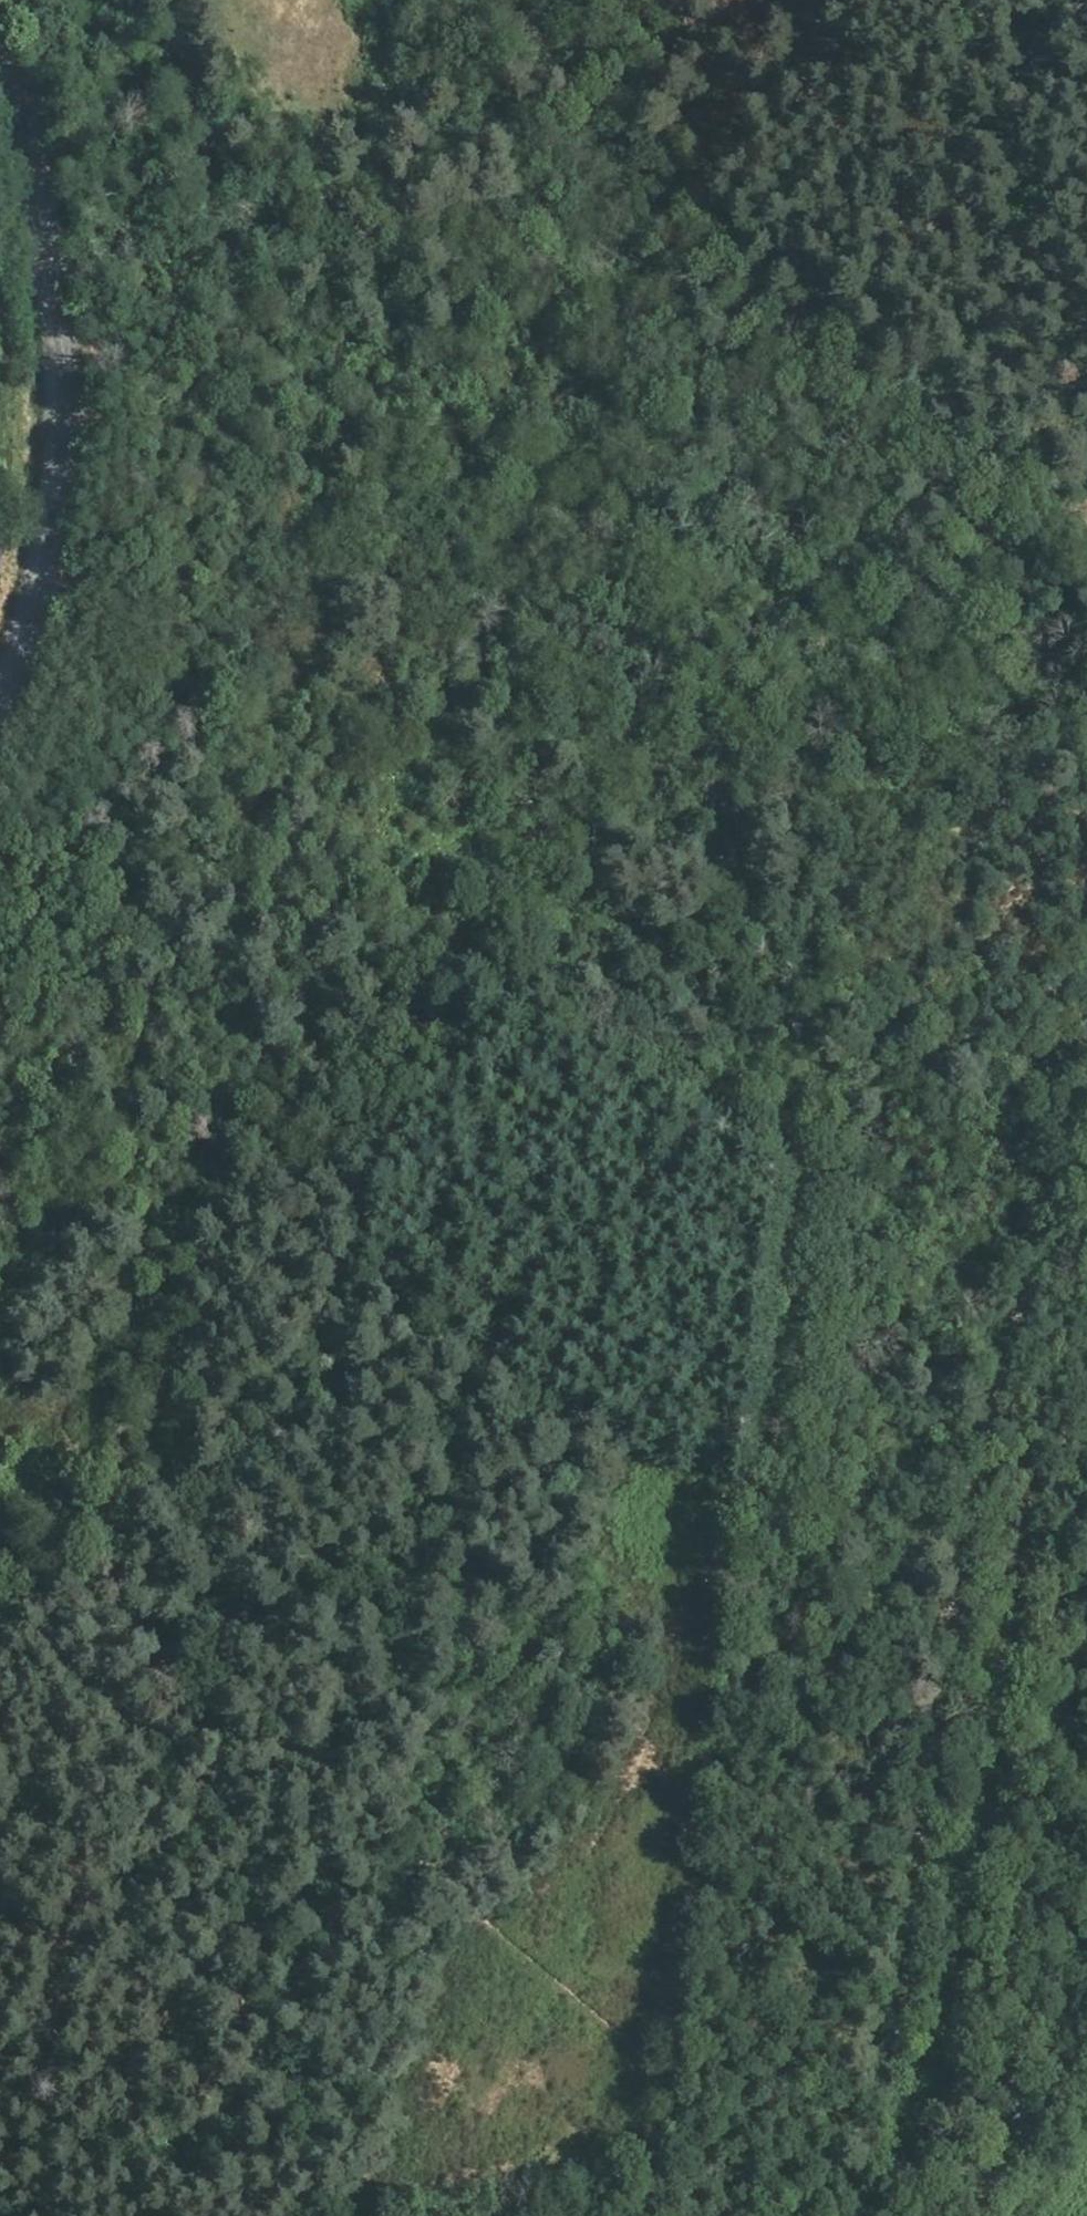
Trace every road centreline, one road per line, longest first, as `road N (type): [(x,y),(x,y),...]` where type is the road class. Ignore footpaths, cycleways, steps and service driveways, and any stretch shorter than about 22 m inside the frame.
road 1 (unclassified): [(0,714),(47,569),(64,484),(66,377),(60,266),(0,58)]

